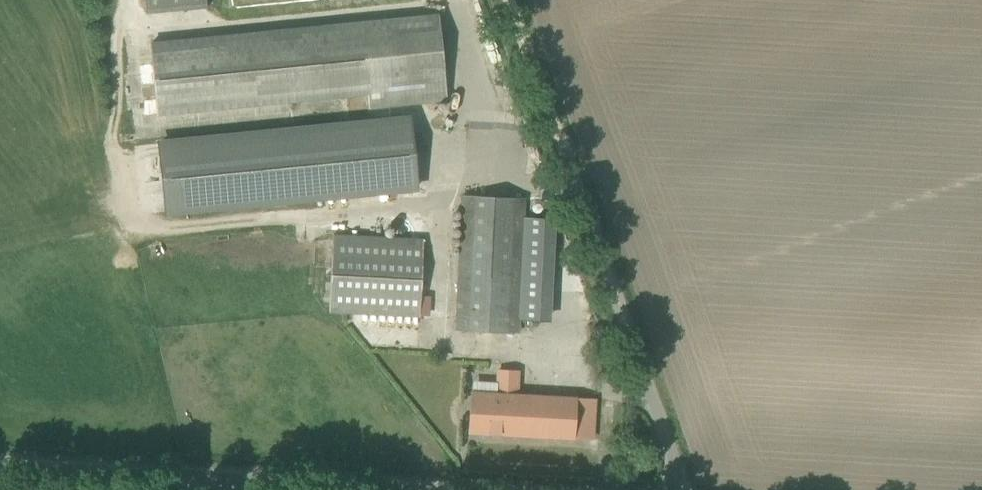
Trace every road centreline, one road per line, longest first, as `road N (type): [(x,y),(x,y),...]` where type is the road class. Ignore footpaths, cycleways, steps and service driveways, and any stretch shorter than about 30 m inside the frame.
road 1 (unclassified): [(0,466),(428,489)]
road 2 (unclassified): [(692,489),(568,164)]
road 3 (track): [(568,164),(509,0)]

